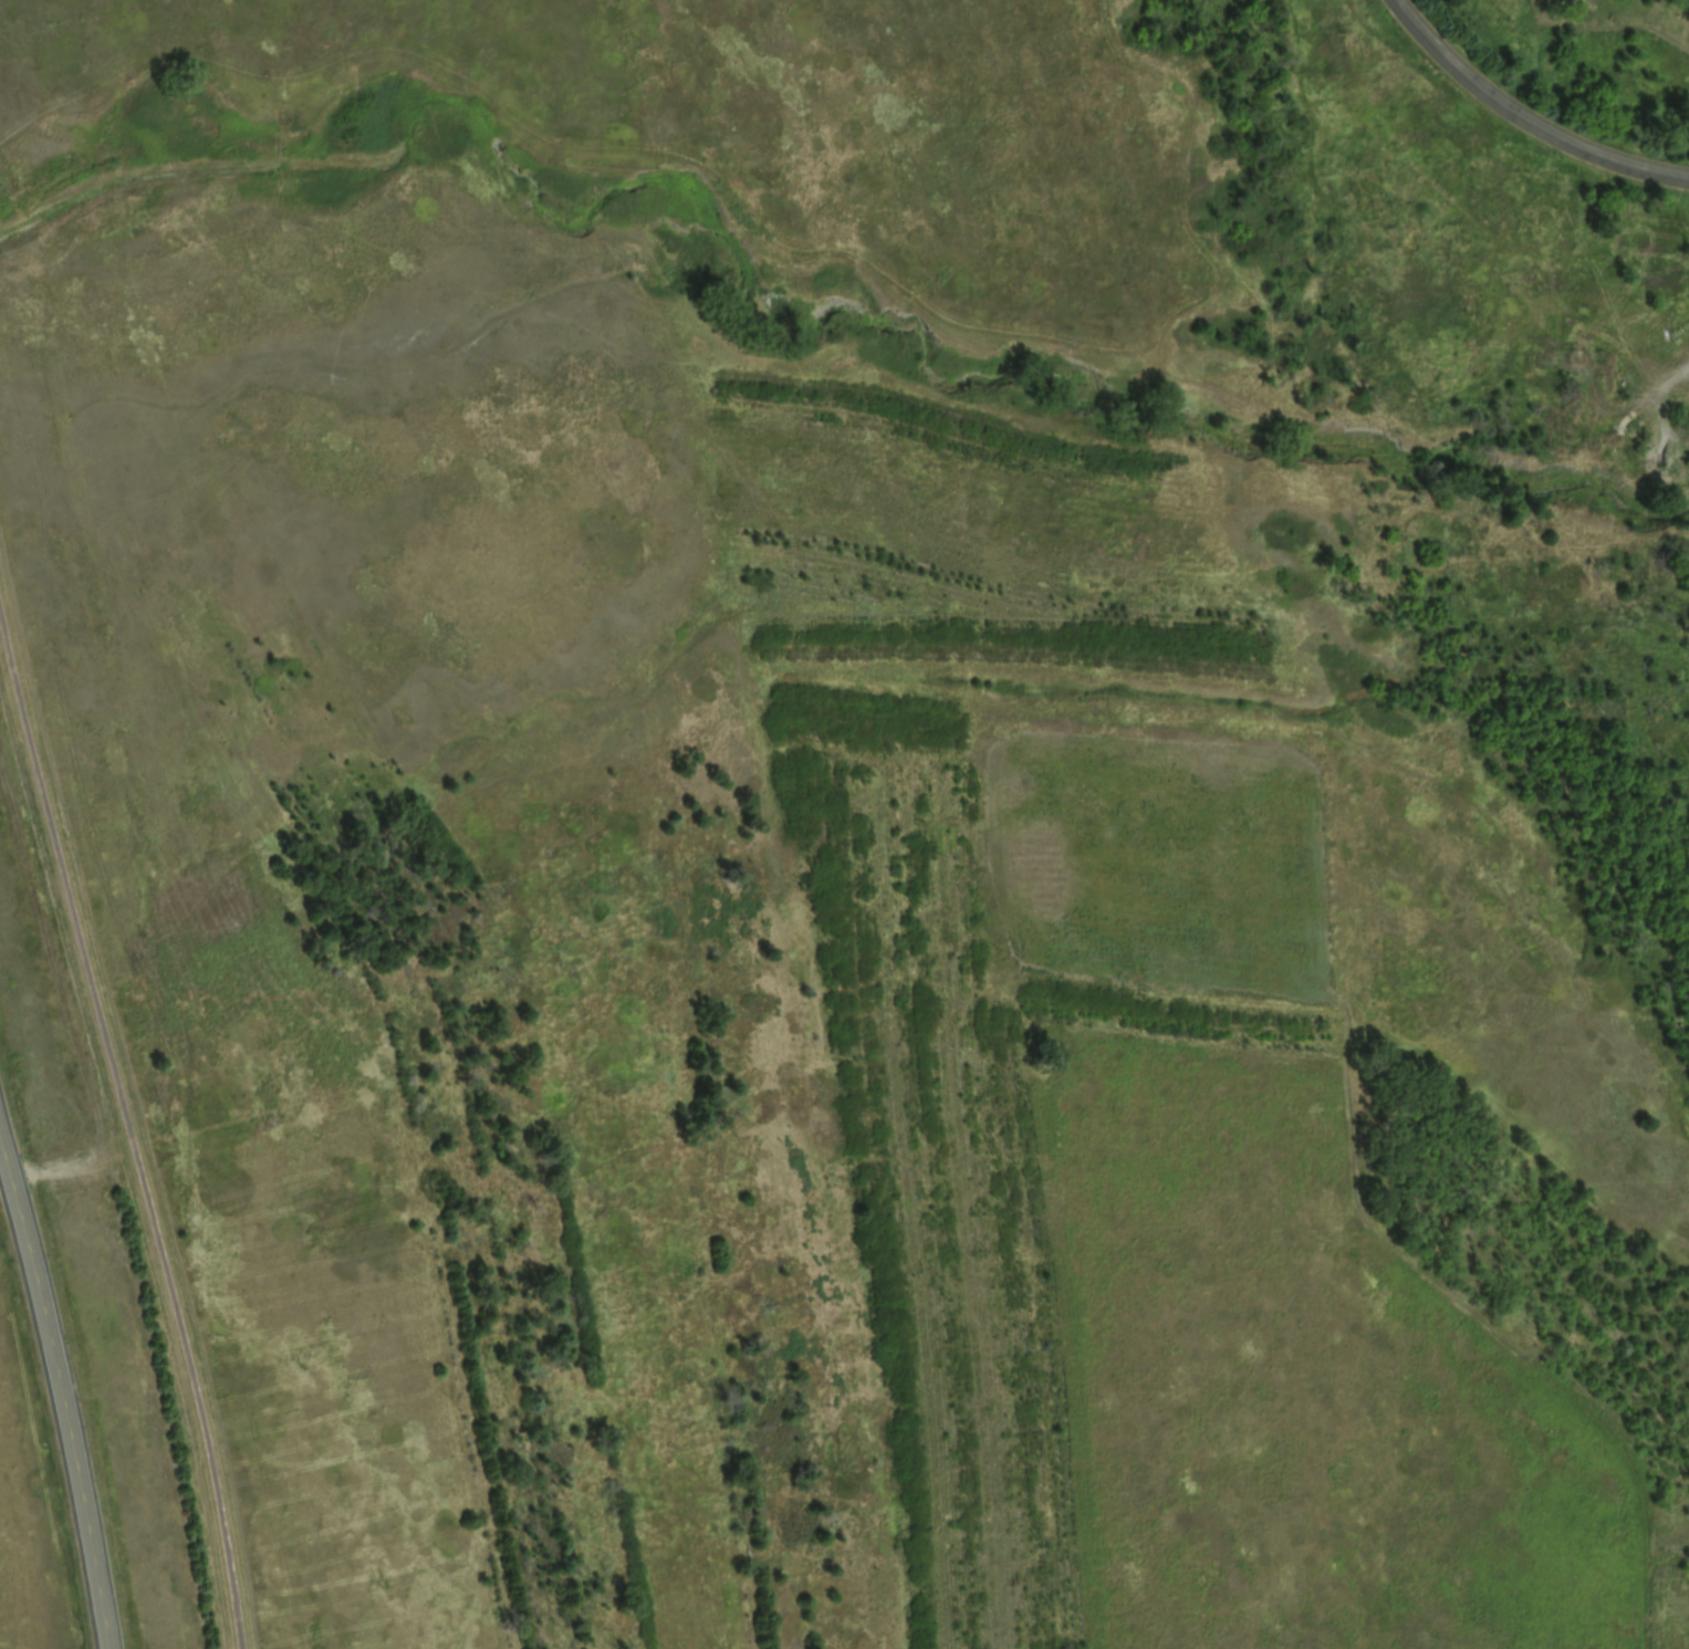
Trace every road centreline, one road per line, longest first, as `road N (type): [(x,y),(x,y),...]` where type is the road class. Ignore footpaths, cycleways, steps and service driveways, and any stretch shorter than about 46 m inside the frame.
road 1 (primary): [(106,1648),(73,1454),(0,1148)]
road 2 (residential): [(1398,0),(1478,88),(1534,129),(1619,165),(1688,180)]

